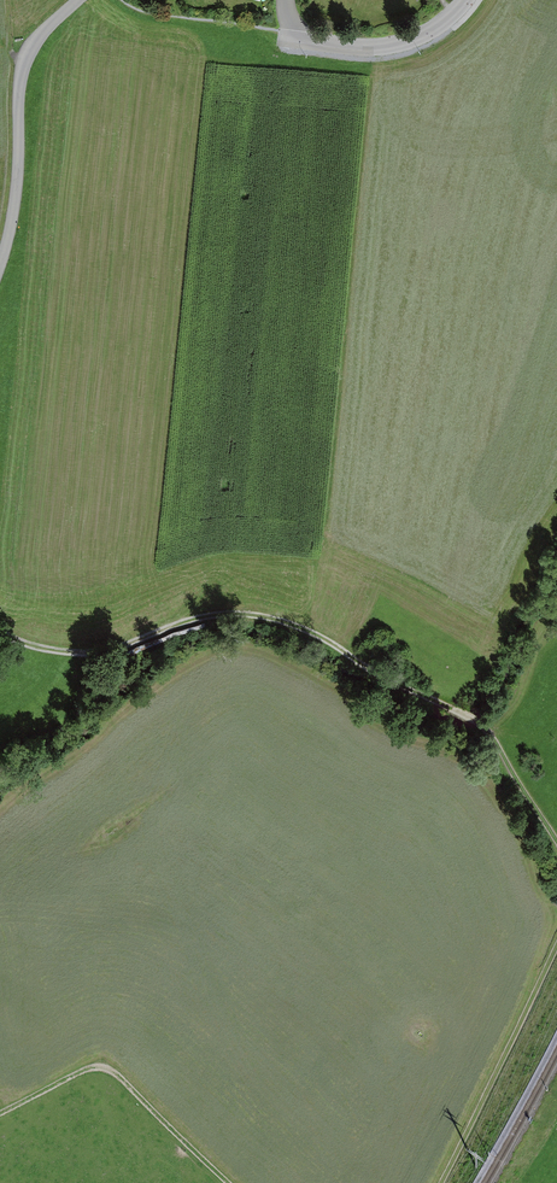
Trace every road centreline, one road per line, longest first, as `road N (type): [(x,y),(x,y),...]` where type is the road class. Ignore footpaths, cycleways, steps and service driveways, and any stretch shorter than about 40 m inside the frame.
road 1 (track): [(556,840),(480,722),(313,632),(266,616),(226,615),(74,654),(0,632)]
road 2 (unclassified): [(0,266),(16,199),(28,53),(80,0)]
road 3 (track): [(0,1112),(77,1073),(111,1070),(228,1182)]
road 4 (track): [(441,1182),(556,947)]
road 5 (residential): [(295,40),(396,44),(433,30),(465,0)]

